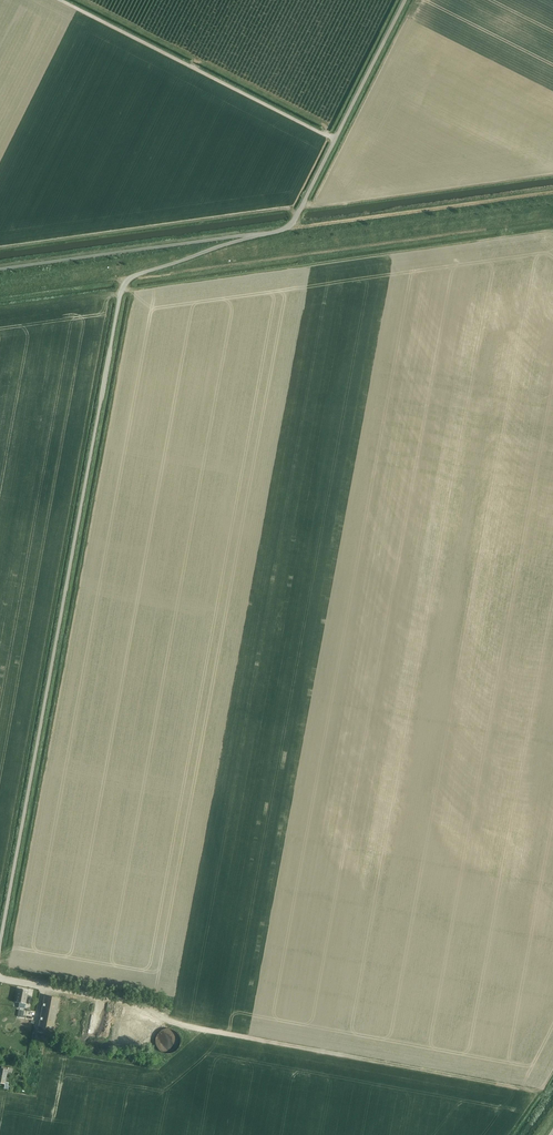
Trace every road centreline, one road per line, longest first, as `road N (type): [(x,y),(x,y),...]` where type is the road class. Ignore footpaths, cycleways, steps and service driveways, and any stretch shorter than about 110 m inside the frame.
road 1 (unclassified): [(0,946),(123,288),(137,275),(252,237)]
road 2 (track): [(552,217),(0,295)]
road 3 (track): [(530,1090),(168,1022),(102,997)]
road 4 (unclassified): [(335,138),(57,0)]
road 5 (unclassified): [(252,237),(0,270)]
road 6 (unclassified): [(335,138),(405,0)]
road 7 (unclassified): [(252,237),(290,225),(335,138)]

